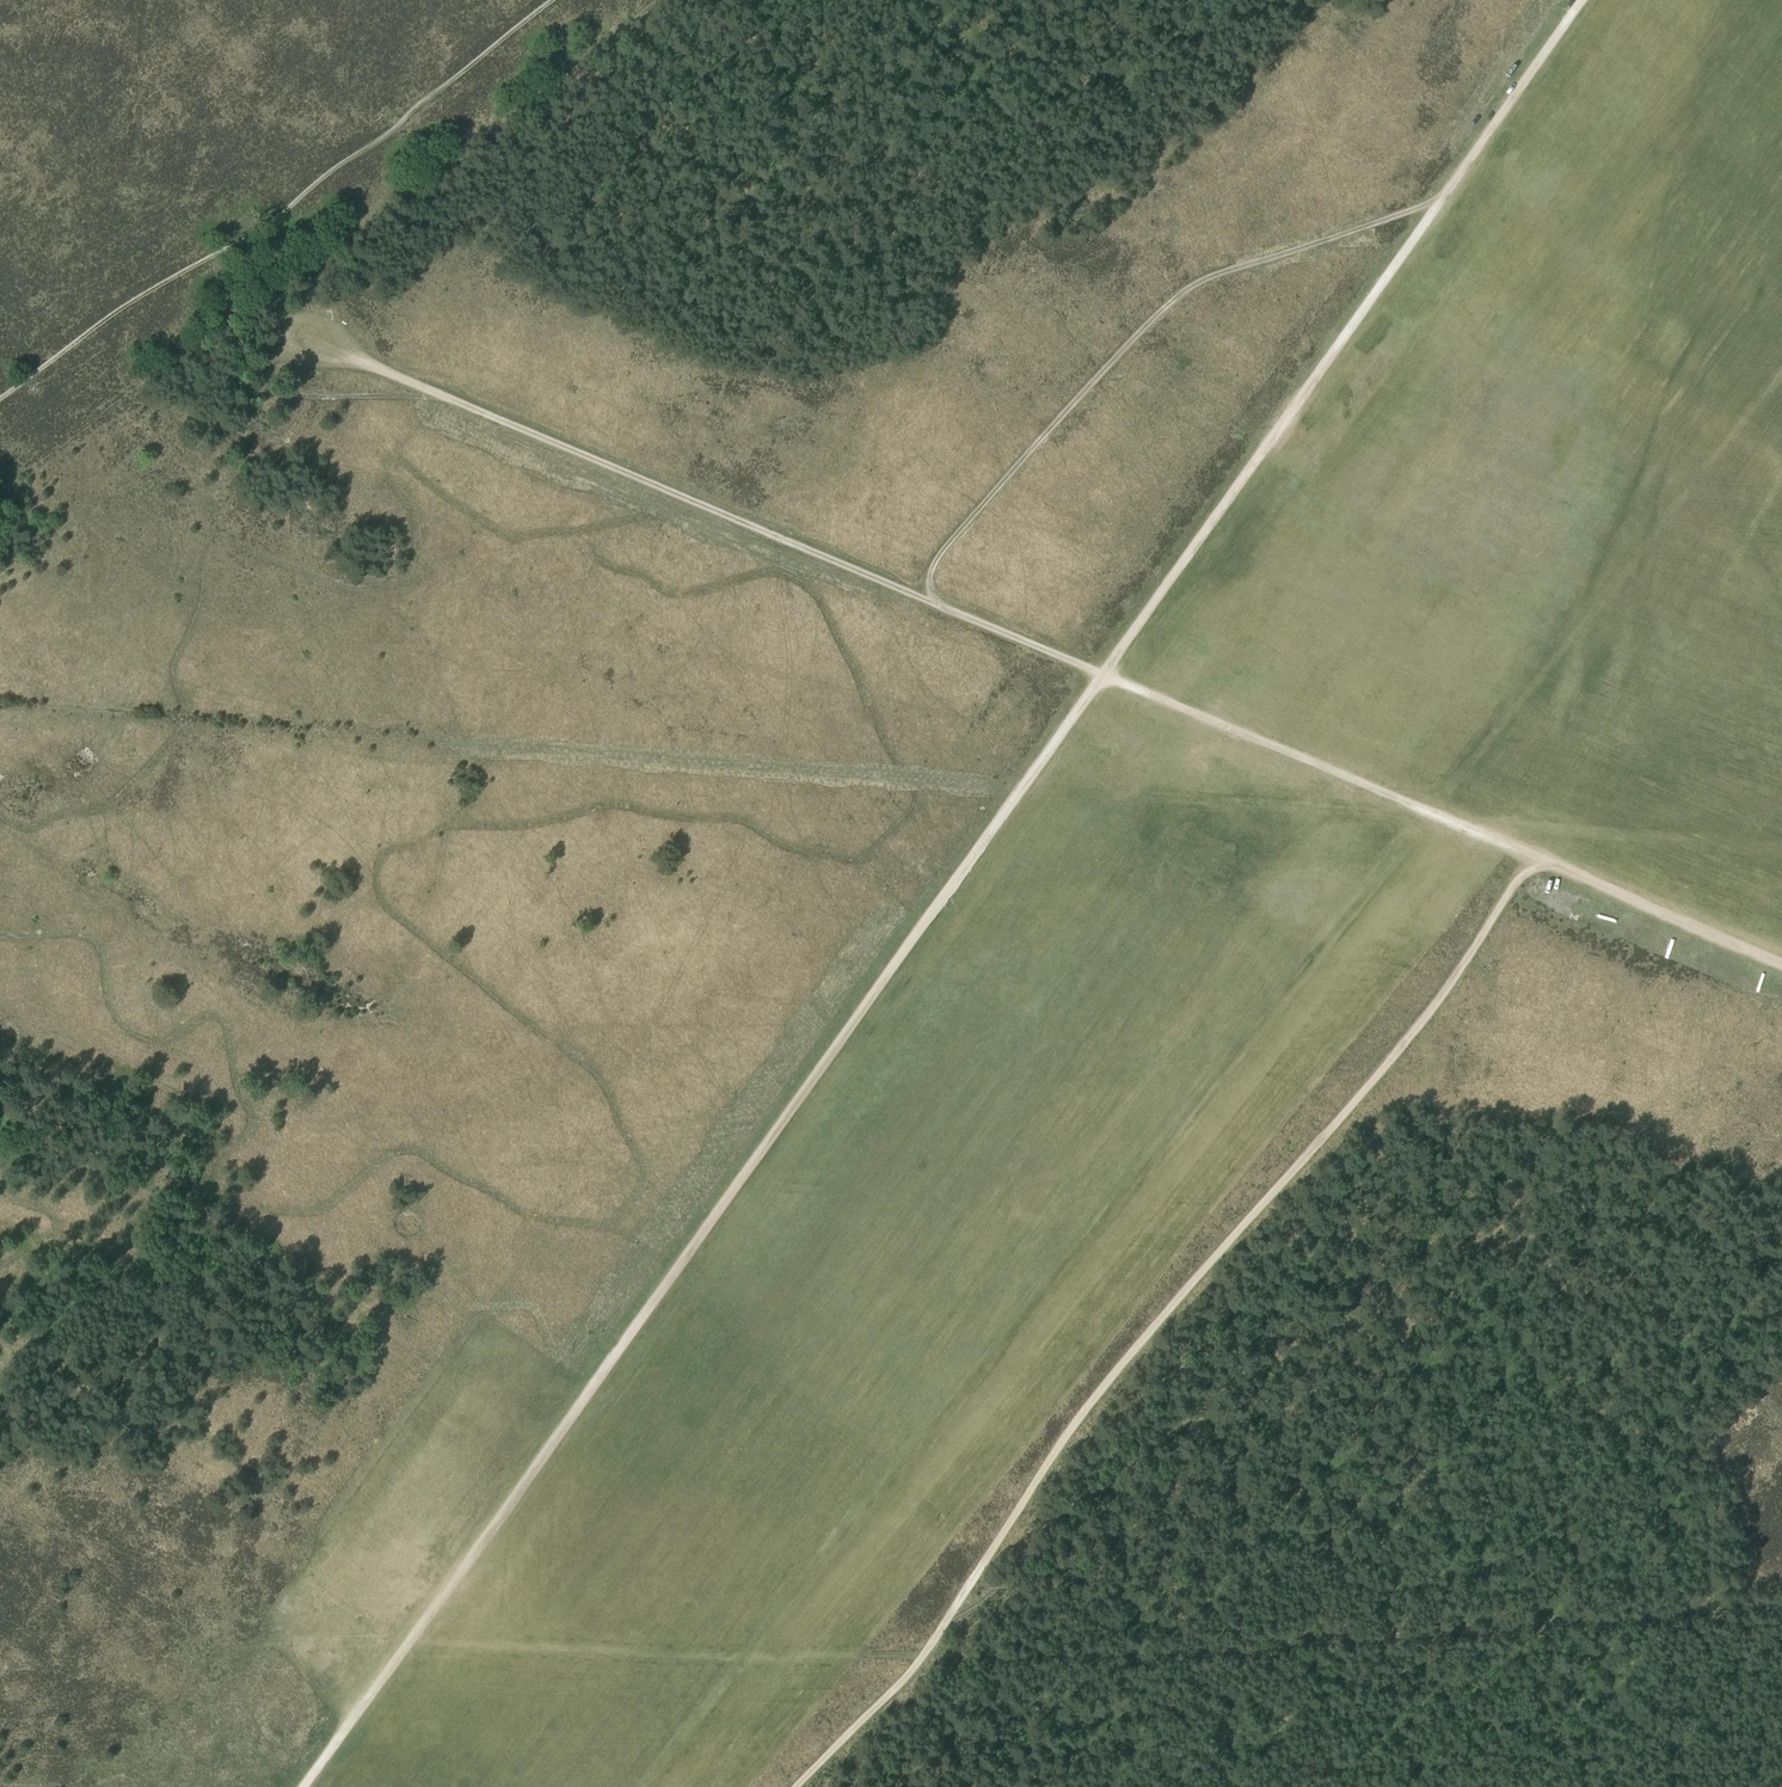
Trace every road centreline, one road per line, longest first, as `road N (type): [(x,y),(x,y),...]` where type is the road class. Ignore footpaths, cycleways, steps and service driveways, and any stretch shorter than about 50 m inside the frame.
road 1 (track): [(952,1612),(996,1590),(1034,1595),(1071,1653),(1251,1649),(1781,1606)]
road 2 (track): [(0,398),(116,311),(287,211),(552,0)]

